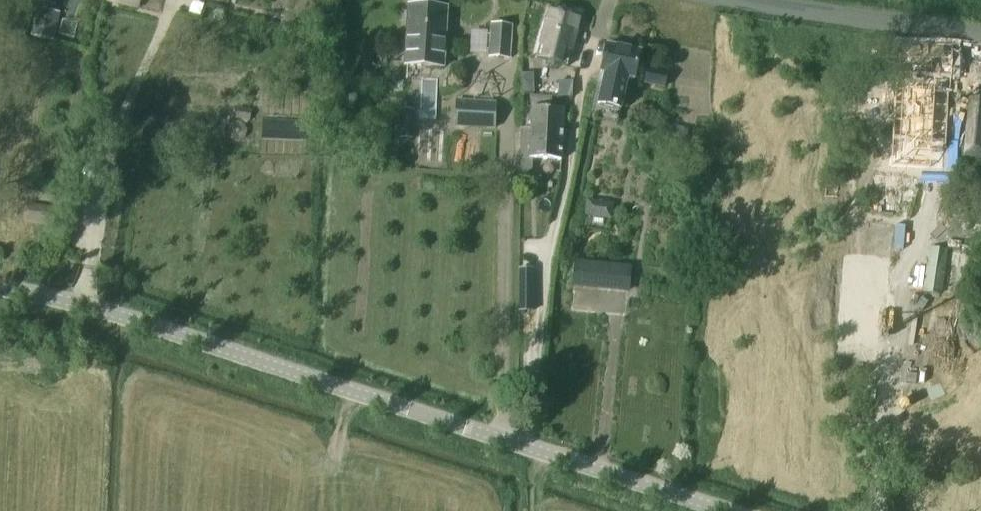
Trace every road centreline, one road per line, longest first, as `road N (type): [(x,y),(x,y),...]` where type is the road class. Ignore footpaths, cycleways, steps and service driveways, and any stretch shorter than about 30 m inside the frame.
road 1 (unclassified): [(0,298),(679,510)]
road 2 (tertiary): [(980,50),(731,0)]

